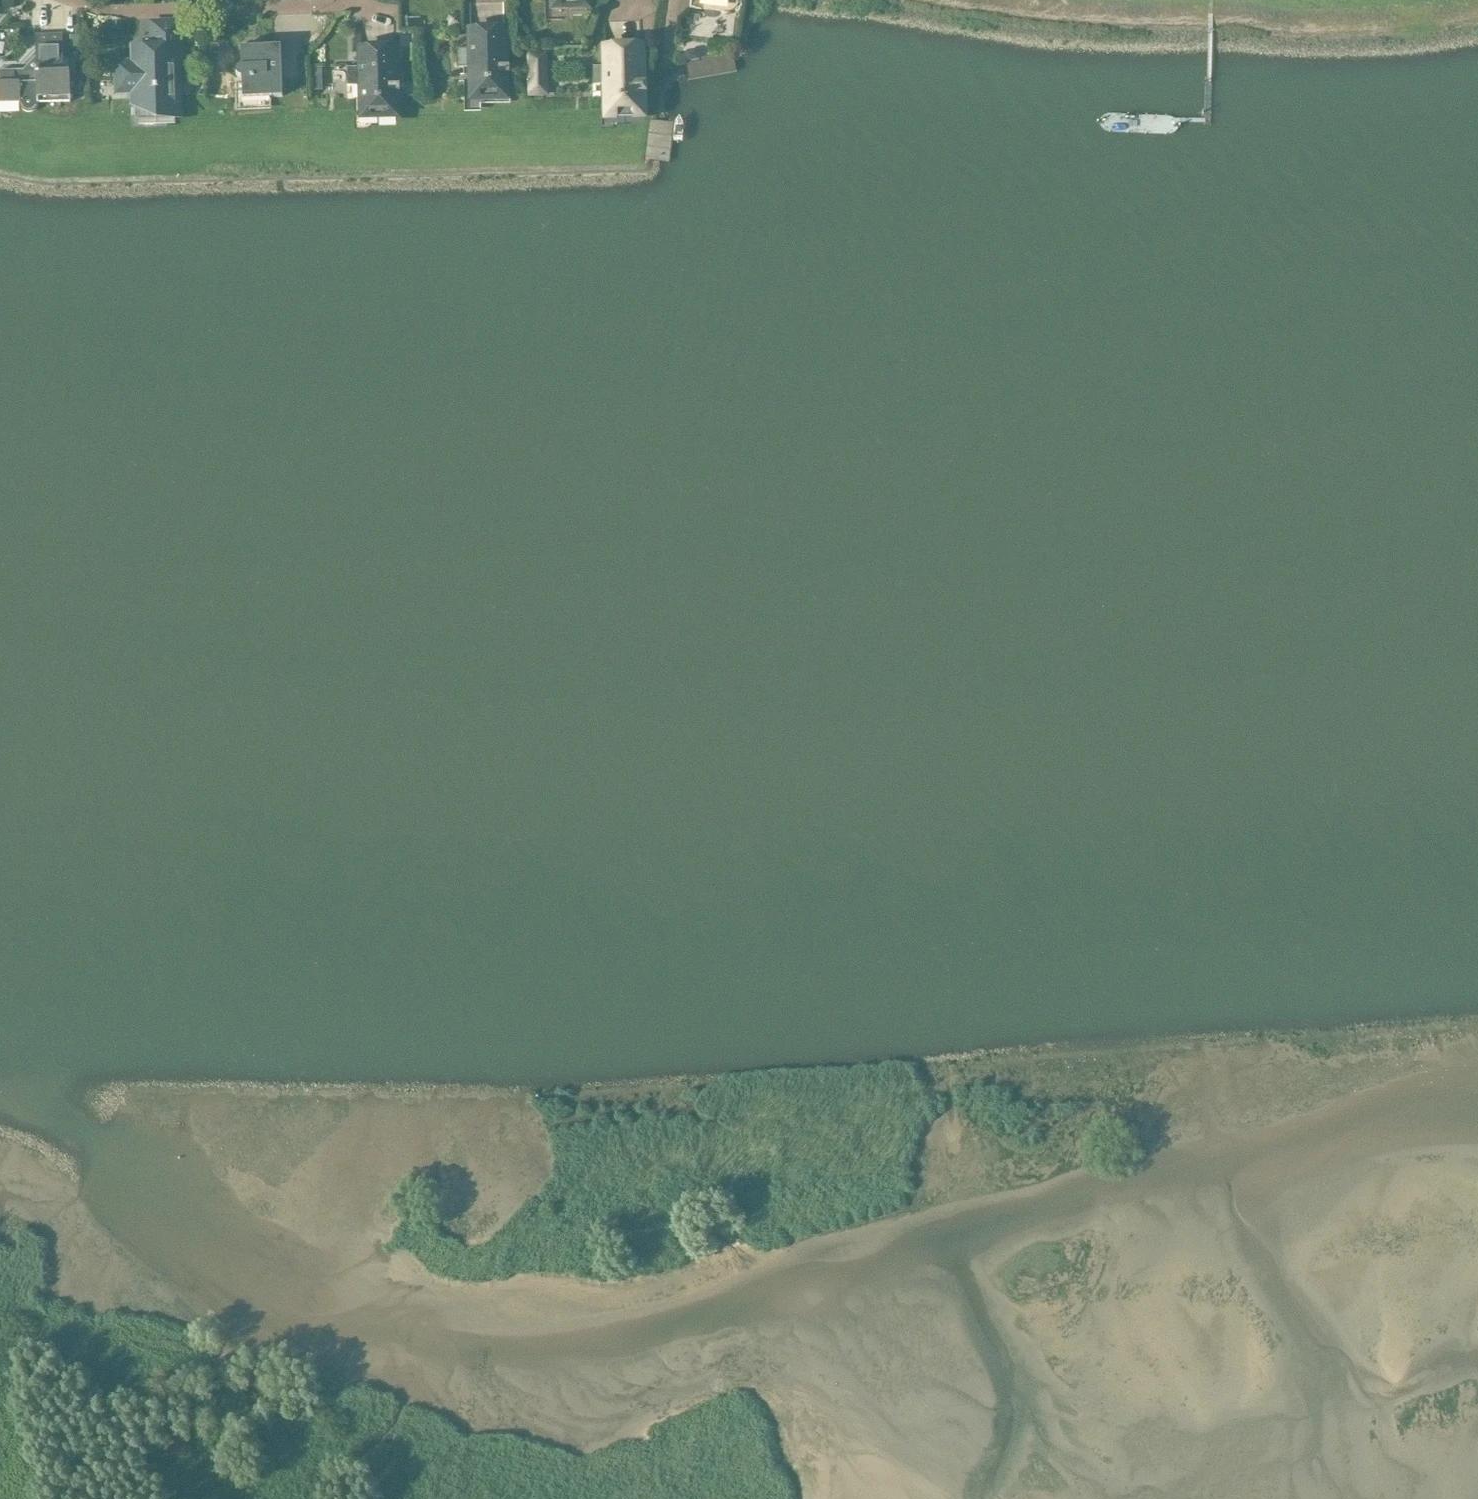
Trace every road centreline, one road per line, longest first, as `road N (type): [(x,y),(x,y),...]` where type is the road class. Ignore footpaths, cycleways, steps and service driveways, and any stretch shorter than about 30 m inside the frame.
road 1 (residential): [(330,0),(96,12),(66,0)]

